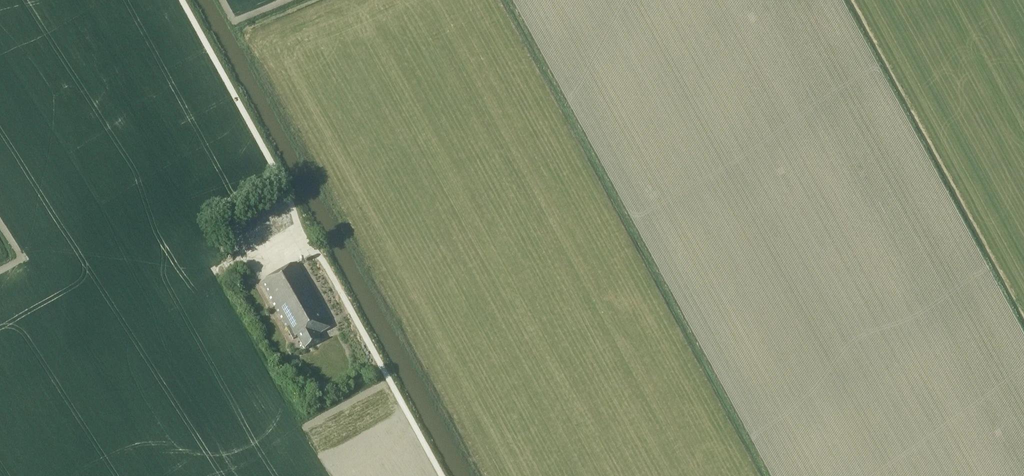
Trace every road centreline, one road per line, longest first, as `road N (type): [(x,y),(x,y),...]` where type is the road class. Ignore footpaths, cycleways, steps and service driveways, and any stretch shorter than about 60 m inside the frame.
road 1 (track): [(180,0),(441,475)]

